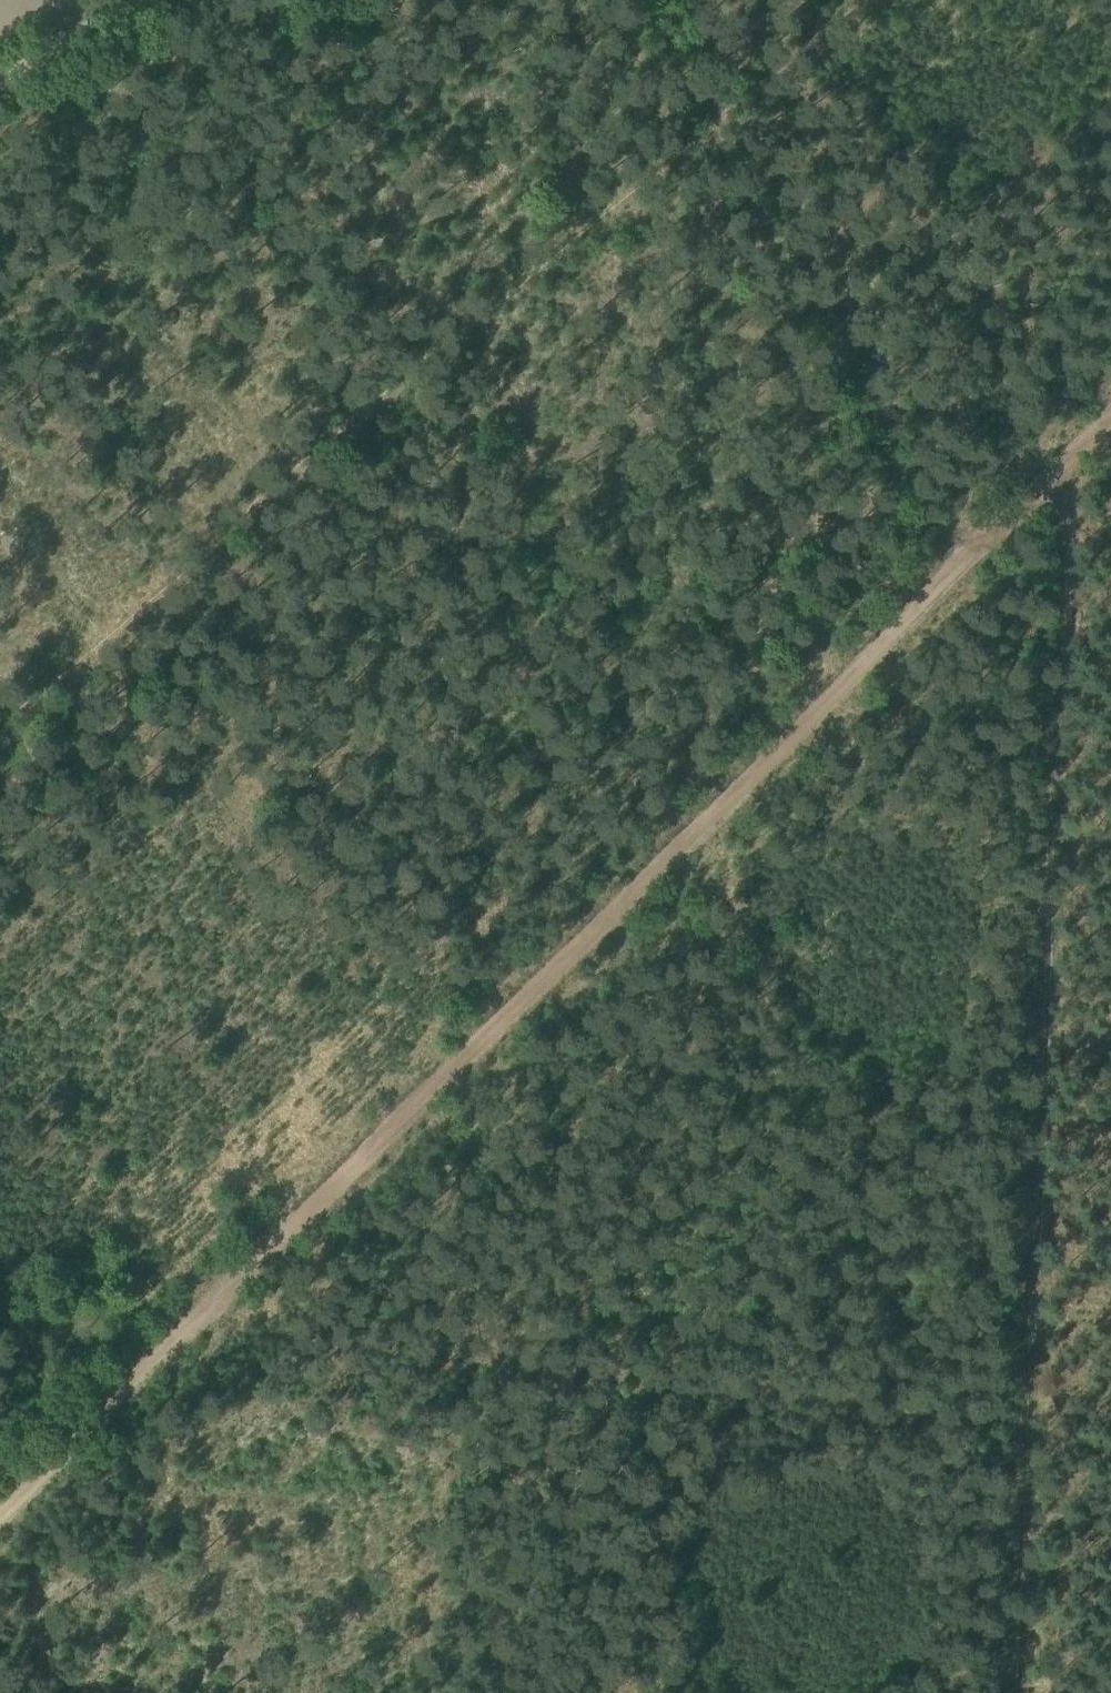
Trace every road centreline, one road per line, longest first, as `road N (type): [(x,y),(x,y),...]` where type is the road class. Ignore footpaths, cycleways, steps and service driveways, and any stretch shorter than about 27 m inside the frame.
road 1 (track): [(0,1520),(974,548)]
road 2 (track): [(1041,485),(1073,519),(1074,549),(1045,814),(1015,1692)]
road 3 (track): [(82,1444),(0,1290)]
road 4 (track): [(149,0),(0,84)]

